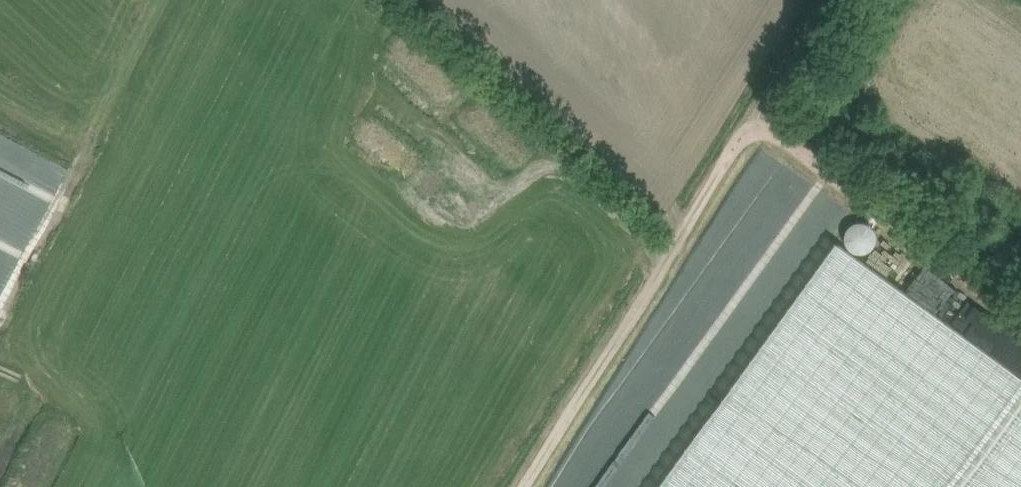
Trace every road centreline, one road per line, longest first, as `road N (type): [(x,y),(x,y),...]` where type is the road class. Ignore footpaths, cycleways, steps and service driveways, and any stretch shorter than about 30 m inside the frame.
road 1 (track): [(519,486),(826,0)]

